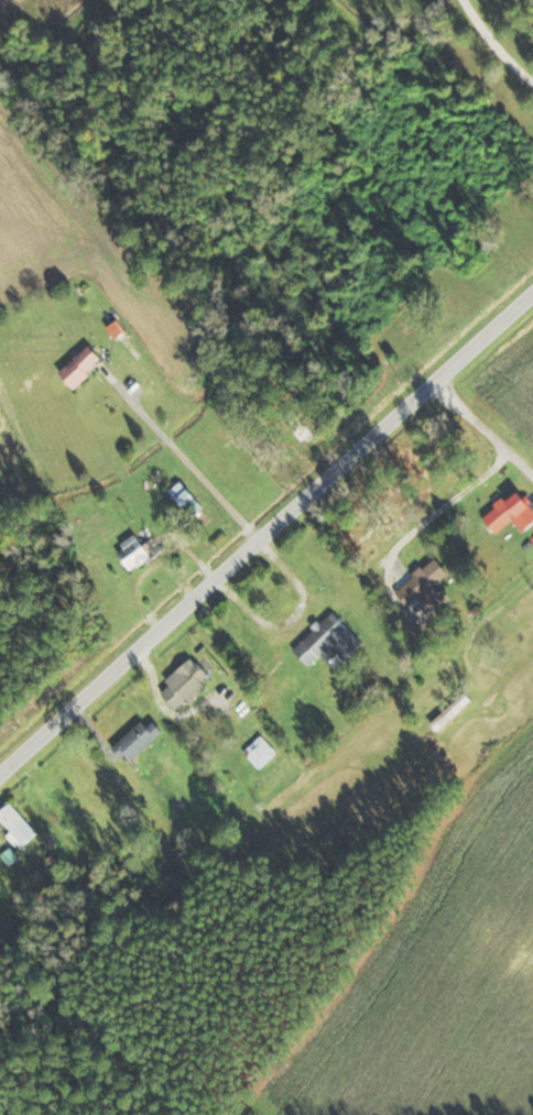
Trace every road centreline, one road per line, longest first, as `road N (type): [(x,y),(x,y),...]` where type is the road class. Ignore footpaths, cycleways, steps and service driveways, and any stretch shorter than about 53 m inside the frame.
road 1 (tertiary): [(532,293),(0,773)]
road 2 (residential): [(263,537),(110,370)]
road 3 (residential): [(532,579),(468,638),(480,704)]
road 4 (residential): [(440,378),(532,473)]

